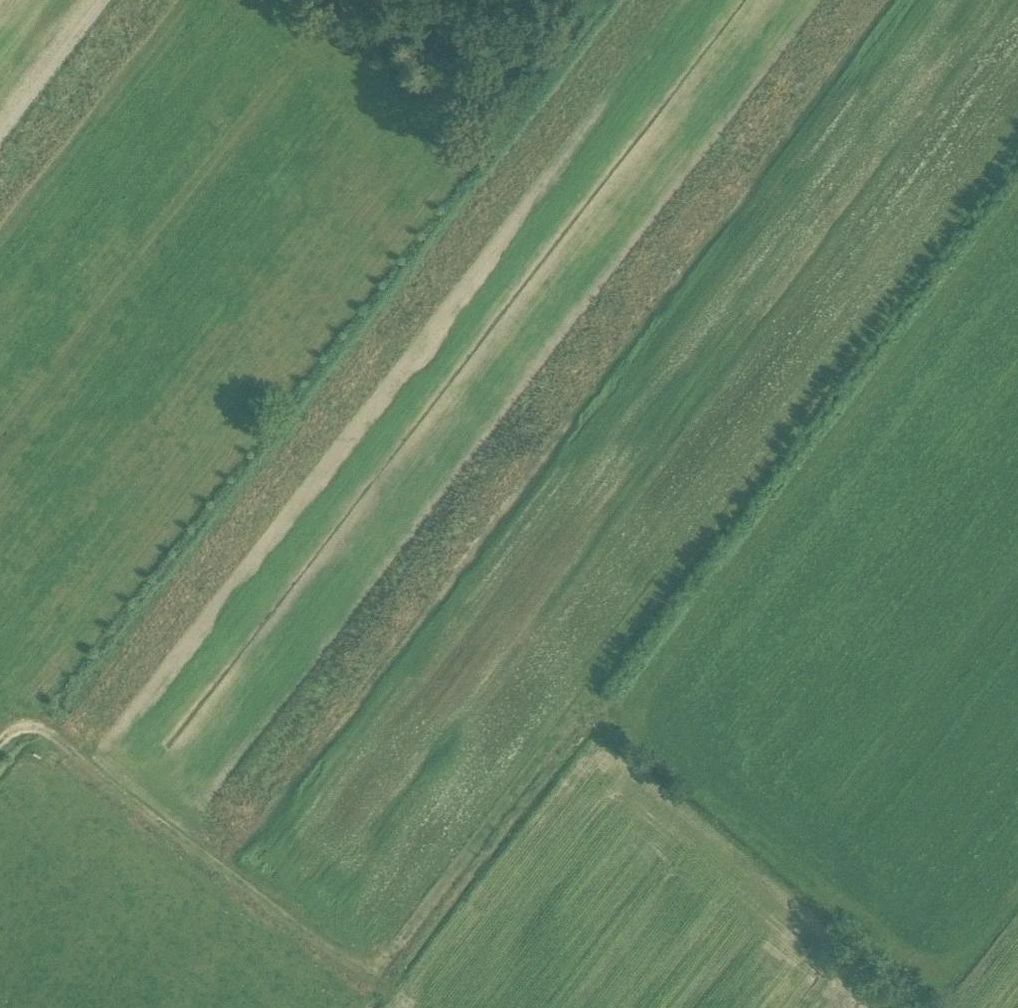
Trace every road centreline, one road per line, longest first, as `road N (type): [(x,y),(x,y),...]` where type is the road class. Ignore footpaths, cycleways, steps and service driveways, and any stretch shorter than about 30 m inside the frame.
road 1 (track): [(0,744),(14,728),(53,736),(342,964),(362,967),(399,947),(571,721),(592,708),(625,716)]

